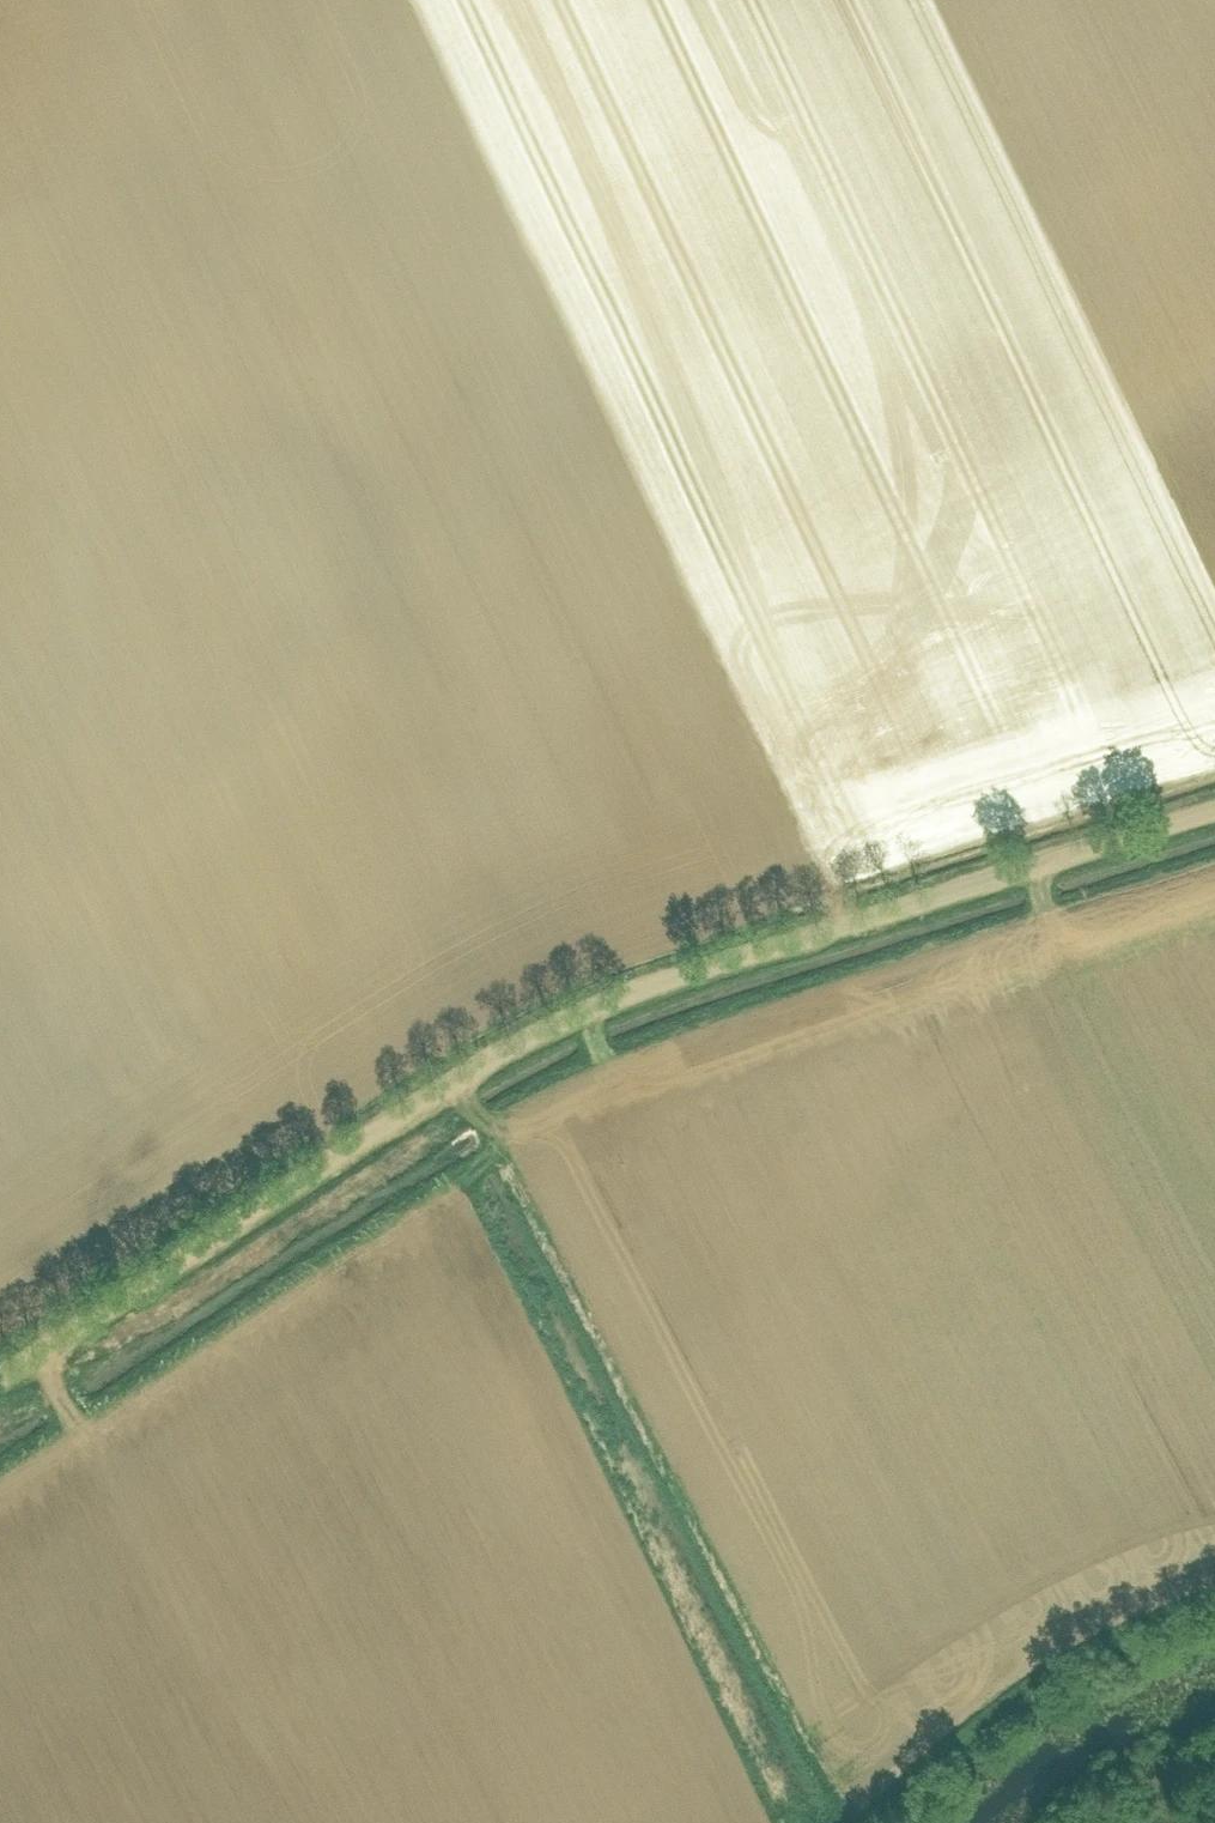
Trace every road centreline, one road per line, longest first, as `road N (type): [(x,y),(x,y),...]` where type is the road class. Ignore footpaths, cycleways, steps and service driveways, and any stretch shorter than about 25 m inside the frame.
road 1 (unclassified): [(0,1379),(596,1002),(1214,810)]

